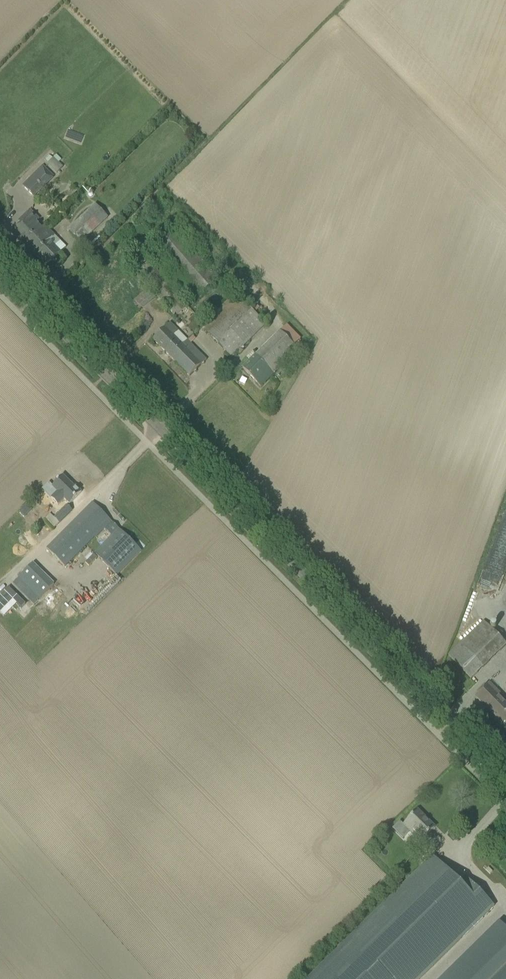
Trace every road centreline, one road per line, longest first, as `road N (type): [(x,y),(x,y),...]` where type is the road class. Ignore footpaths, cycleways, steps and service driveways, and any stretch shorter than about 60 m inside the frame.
road 1 (tertiary): [(505,776),(0,269)]

